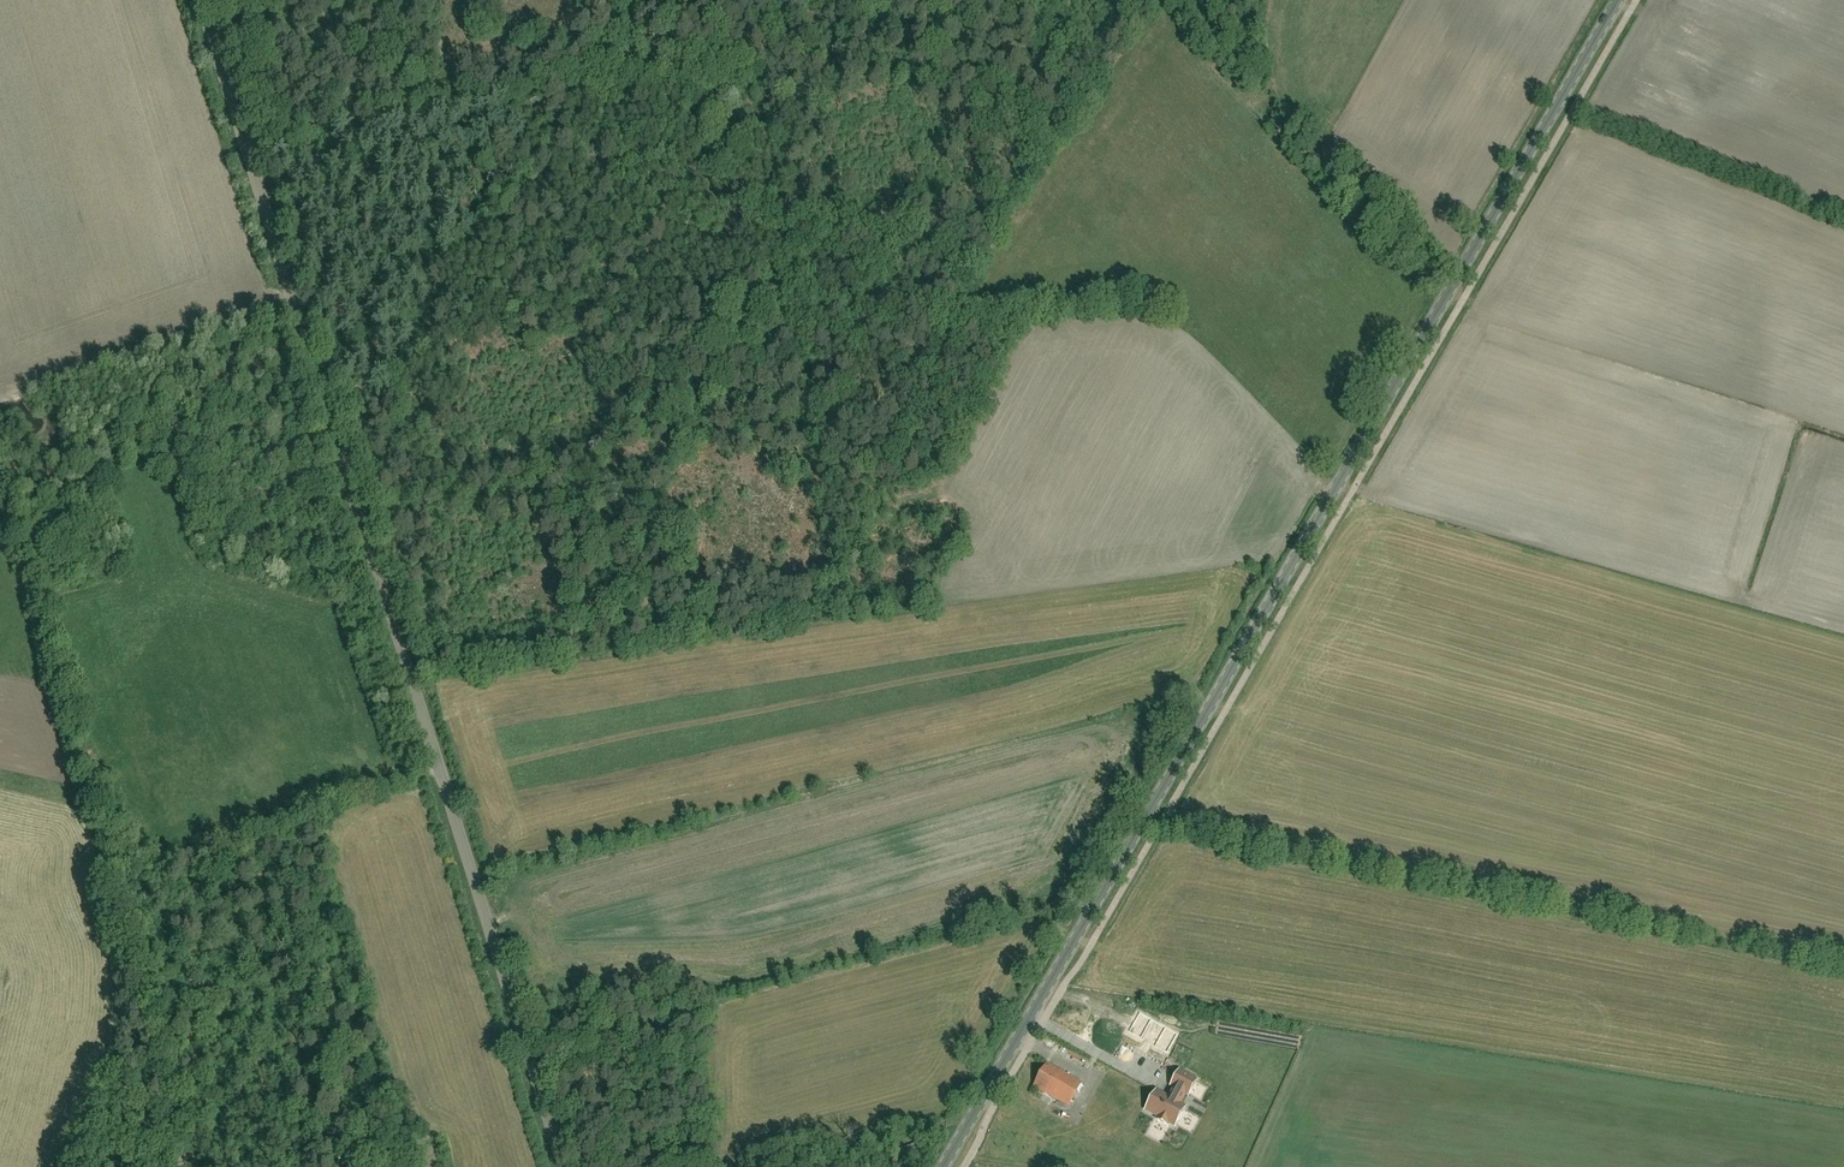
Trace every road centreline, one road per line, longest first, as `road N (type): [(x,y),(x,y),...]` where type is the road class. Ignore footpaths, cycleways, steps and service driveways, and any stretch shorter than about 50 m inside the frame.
road 1 (tertiary): [(941,1166),(1617,0)]
road 2 (unclassified): [(561,1166),(198,0)]

